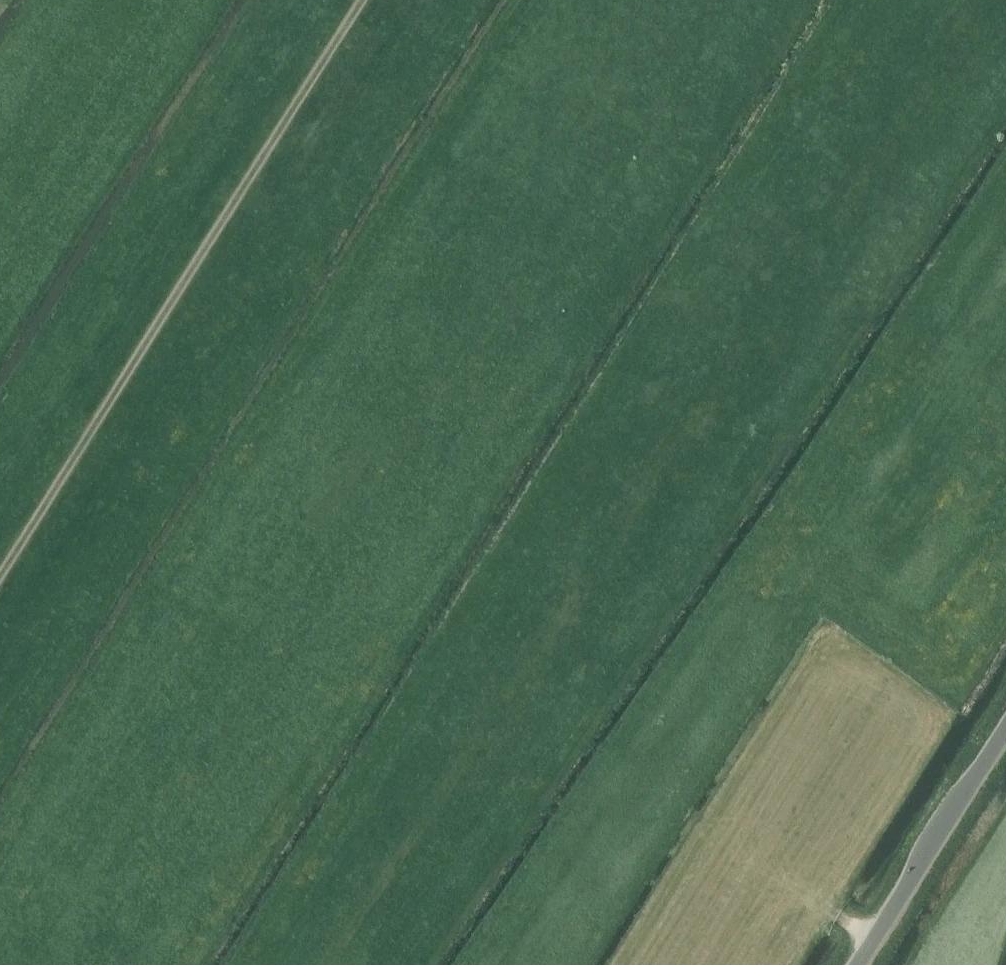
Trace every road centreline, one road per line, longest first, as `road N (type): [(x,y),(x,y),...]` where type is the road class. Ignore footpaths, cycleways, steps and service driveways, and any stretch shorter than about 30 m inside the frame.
road 1 (track): [(365,0),(0,574)]
road 2 (unclassified): [(859,964),(1005,735)]

